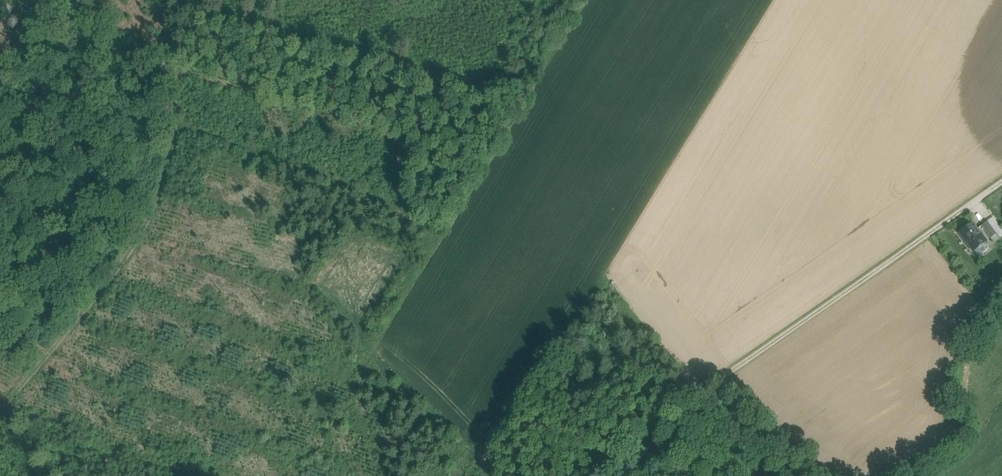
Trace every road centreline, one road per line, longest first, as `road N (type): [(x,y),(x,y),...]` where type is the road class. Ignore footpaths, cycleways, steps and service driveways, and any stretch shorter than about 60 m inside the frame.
road 1 (track): [(583,475),(1001,184)]
road 2 (track): [(189,0),(165,188),(104,290),(0,422)]

